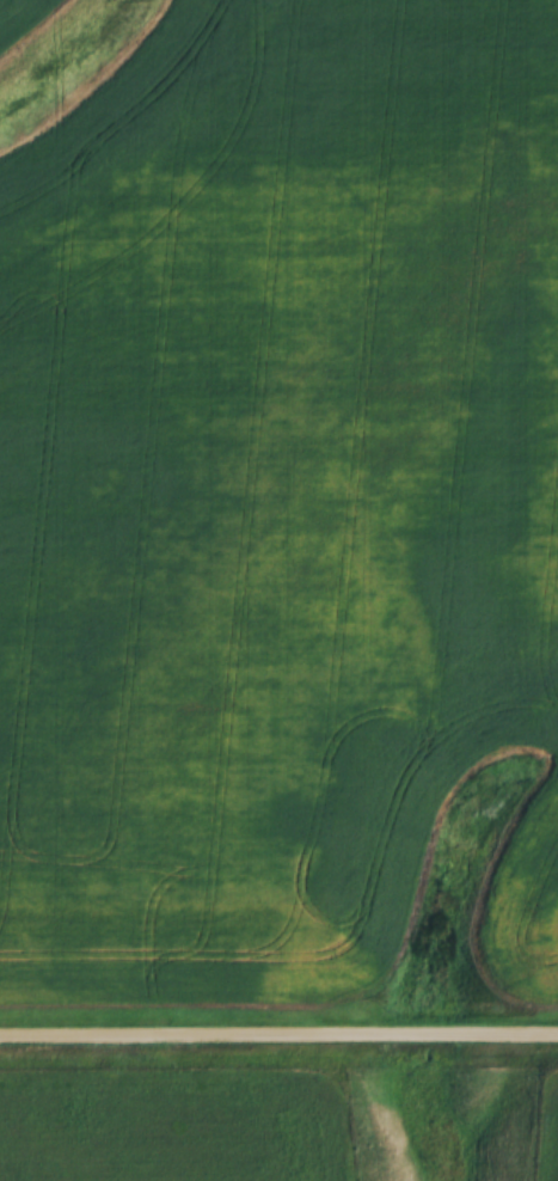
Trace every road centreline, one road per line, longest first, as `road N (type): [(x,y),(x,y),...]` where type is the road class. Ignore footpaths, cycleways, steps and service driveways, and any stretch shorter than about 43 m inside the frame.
road 1 (residential): [(0,1028),(557,1026)]

